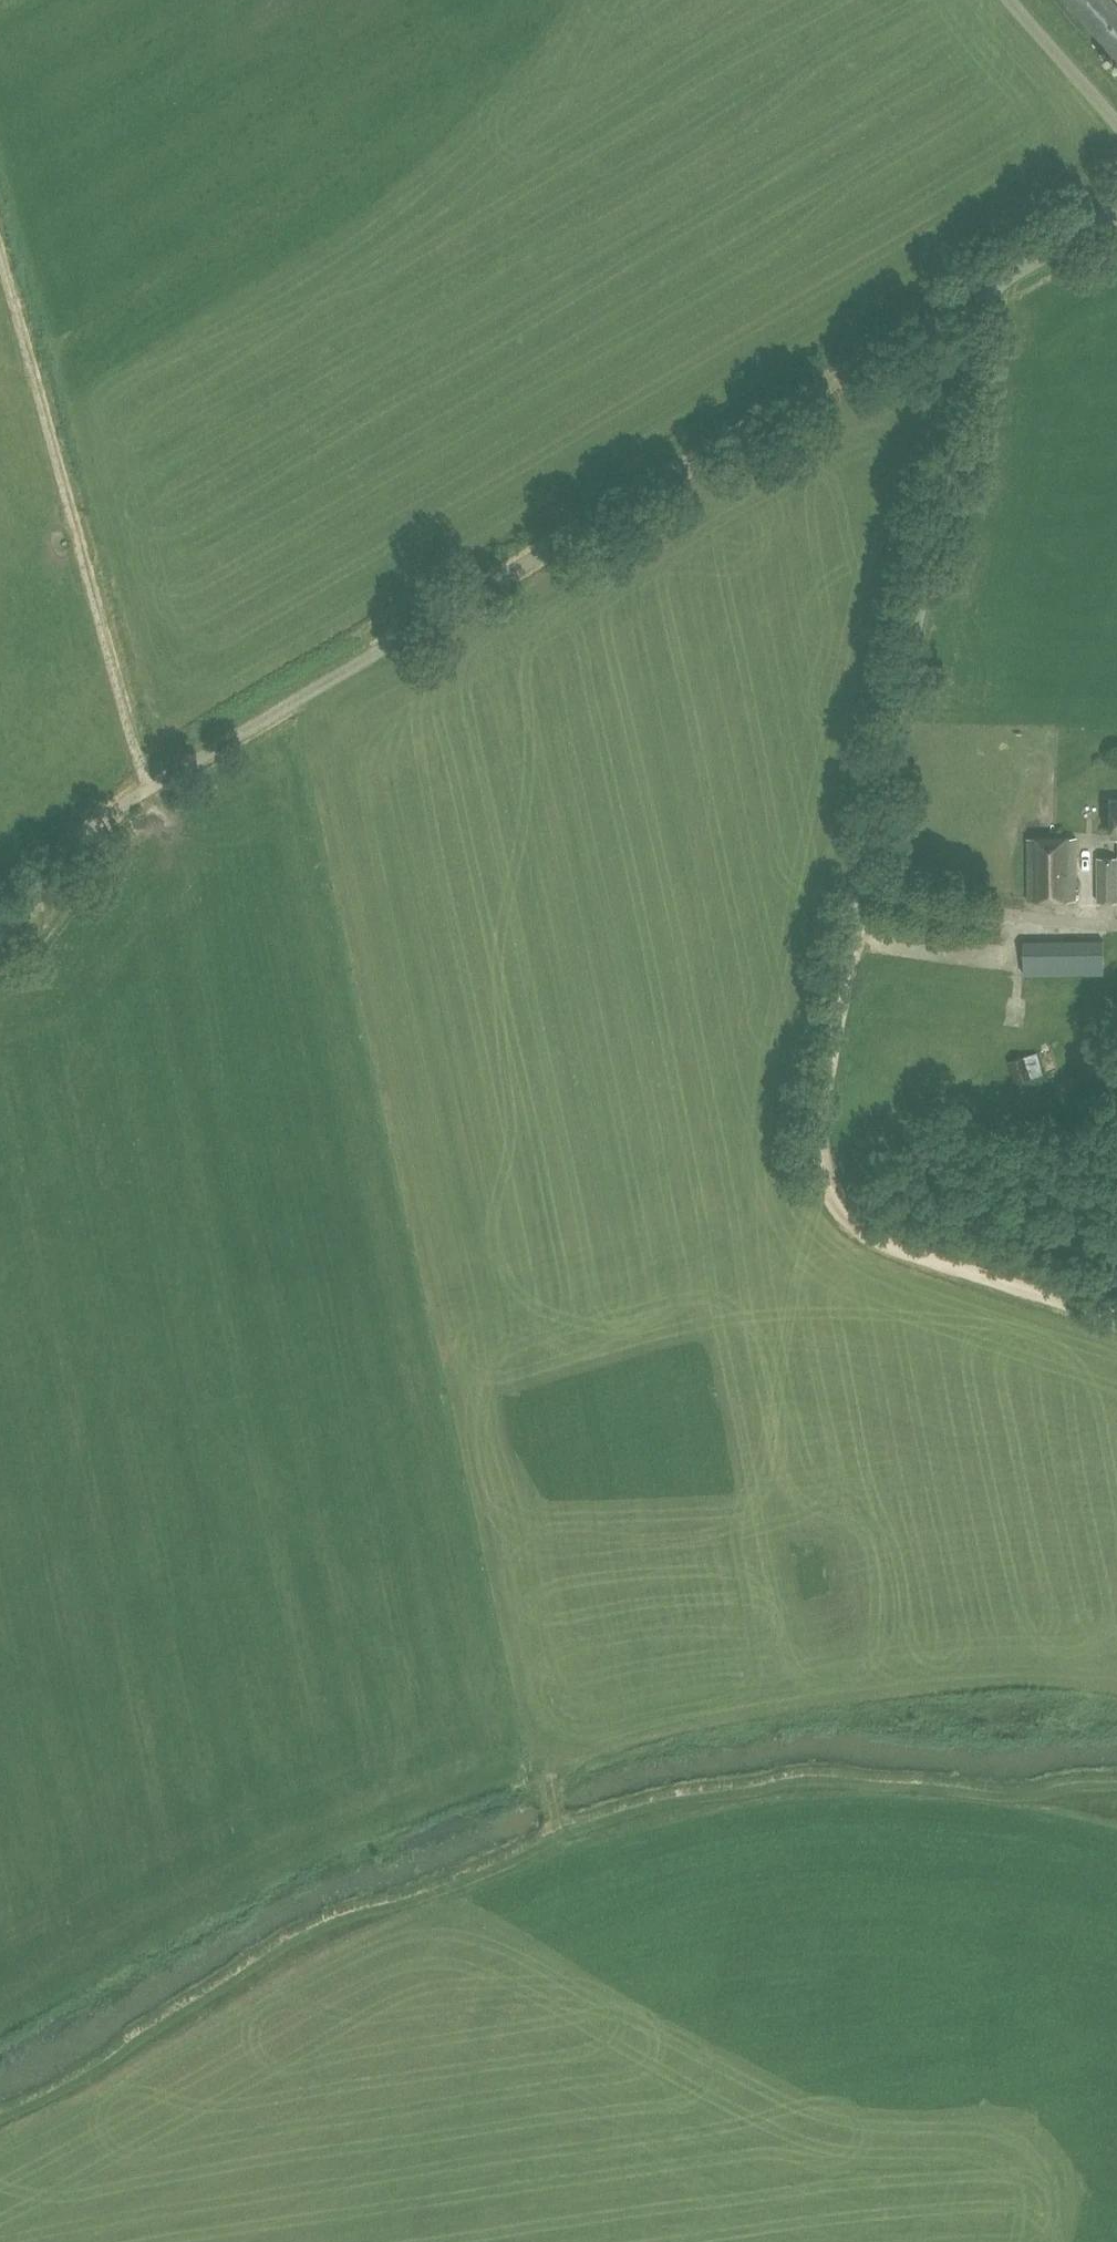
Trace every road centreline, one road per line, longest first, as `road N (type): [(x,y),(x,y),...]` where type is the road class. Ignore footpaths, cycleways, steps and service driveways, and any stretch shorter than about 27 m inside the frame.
road 1 (unclassified): [(0,929),(98,827),(144,790),(1116,213)]
road 2 (track): [(1116,1319),(876,1236),(831,1193),(818,1142),(979,297)]

